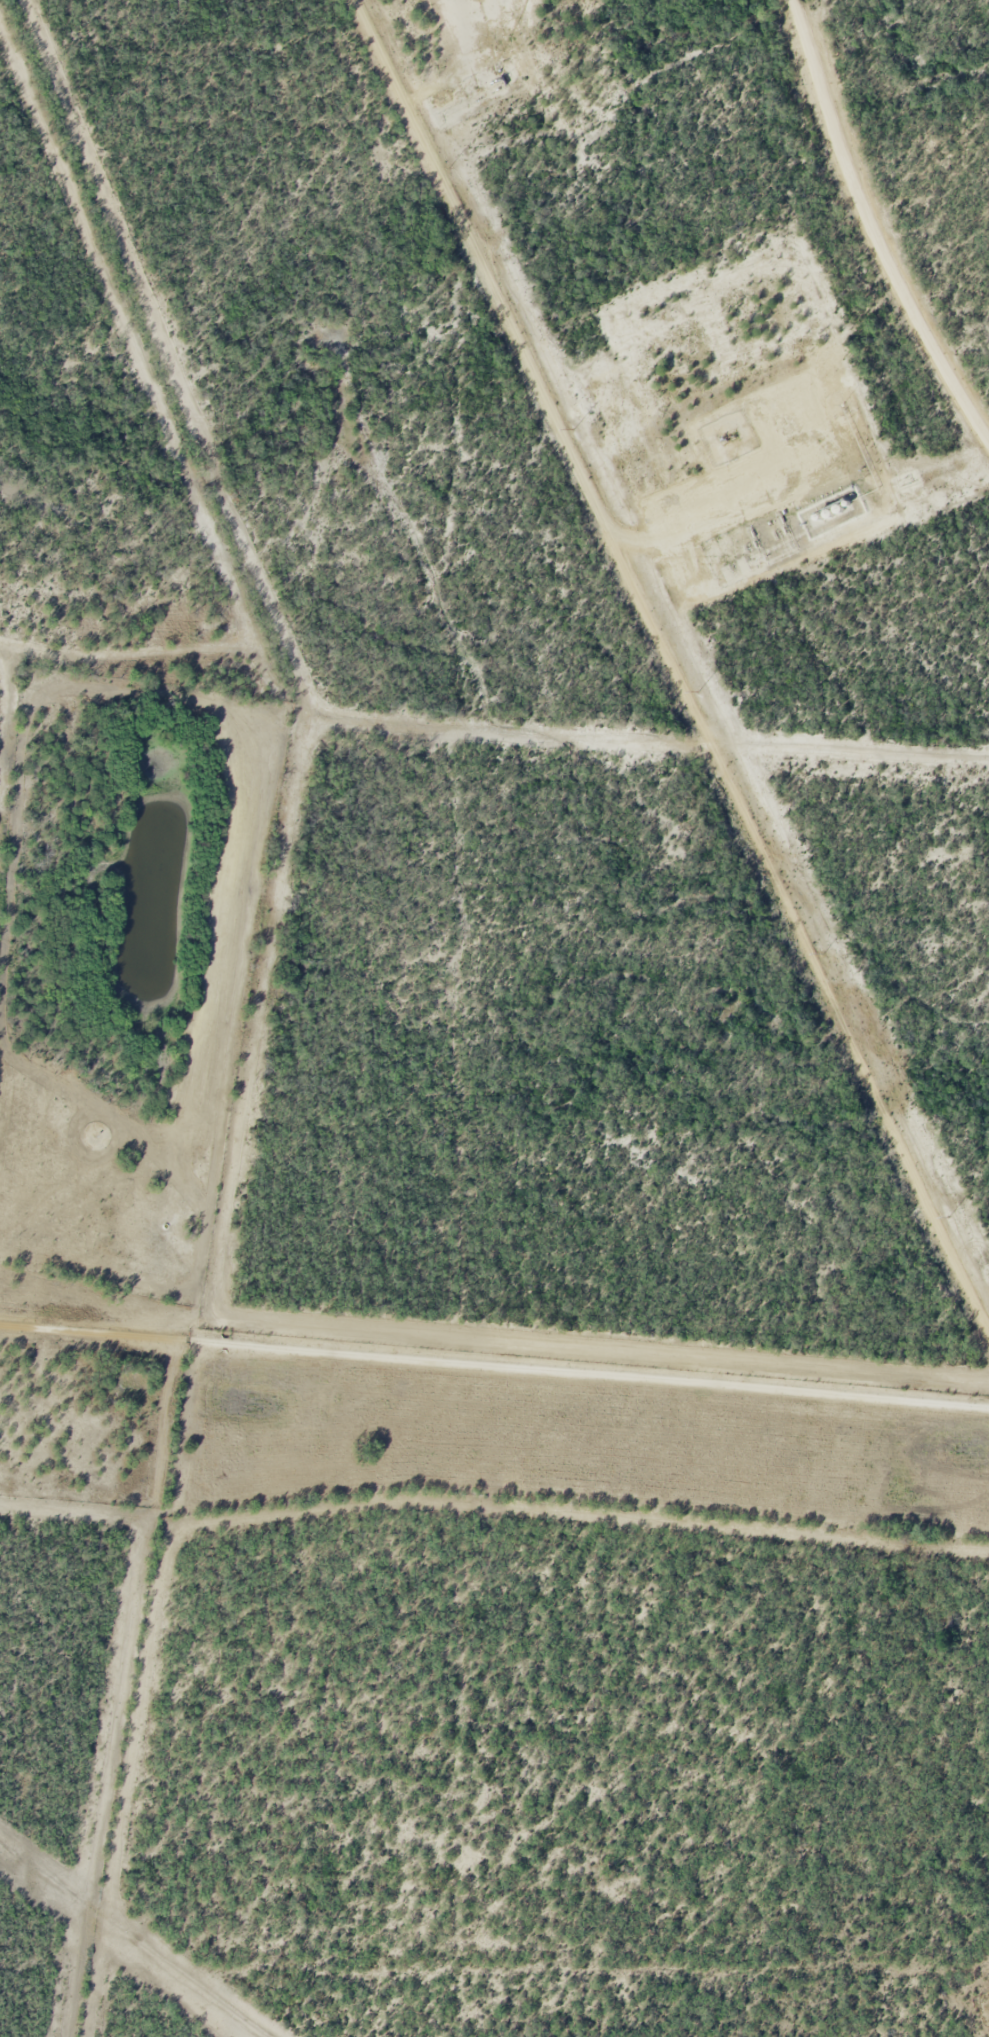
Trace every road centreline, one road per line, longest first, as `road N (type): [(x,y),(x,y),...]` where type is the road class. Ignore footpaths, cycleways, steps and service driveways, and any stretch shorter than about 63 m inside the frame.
road 1 (track): [(988,1407),(0,1326)]

